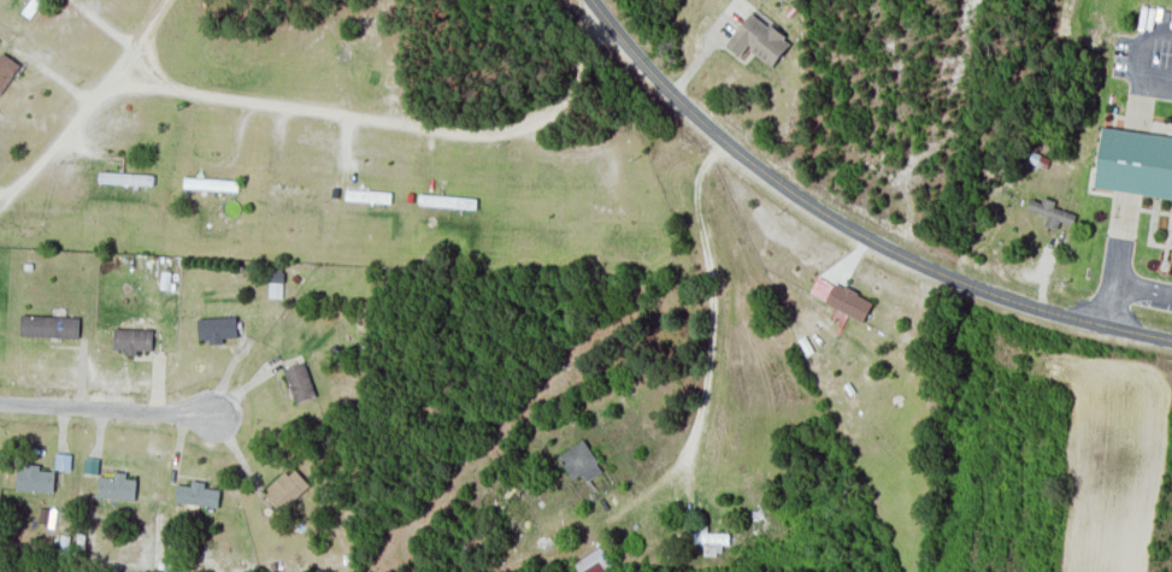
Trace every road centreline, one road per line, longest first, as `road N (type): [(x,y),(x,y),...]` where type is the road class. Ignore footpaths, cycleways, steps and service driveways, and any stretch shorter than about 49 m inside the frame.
road 1 (tertiary): [(593,0),(669,89),(726,141),(853,229),(1035,307),(1171,339)]
road 2 (residential): [(600,8),(555,108),(488,132),(222,96),(118,67)]
road 3 (residential): [(0,206),(166,0)]
road 4 (residential): [(0,402),(214,414)]

